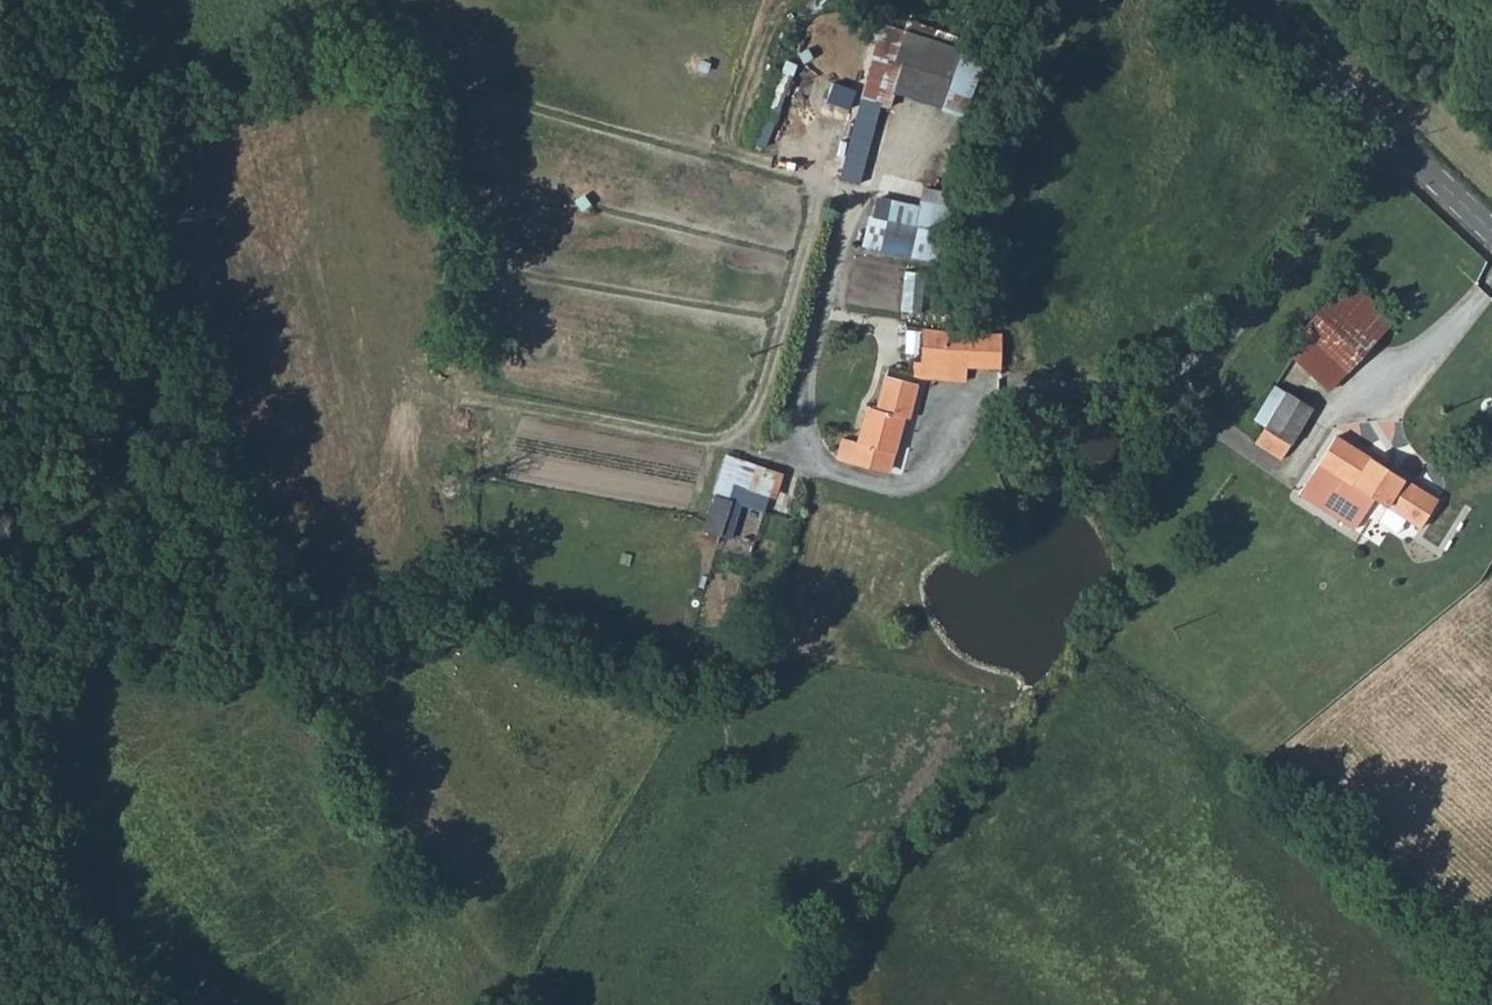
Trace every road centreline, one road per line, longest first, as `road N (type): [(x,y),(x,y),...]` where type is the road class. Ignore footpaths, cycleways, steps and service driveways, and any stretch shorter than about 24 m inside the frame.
road 1 (unclassified): [(1491,231),(1245,0)]

